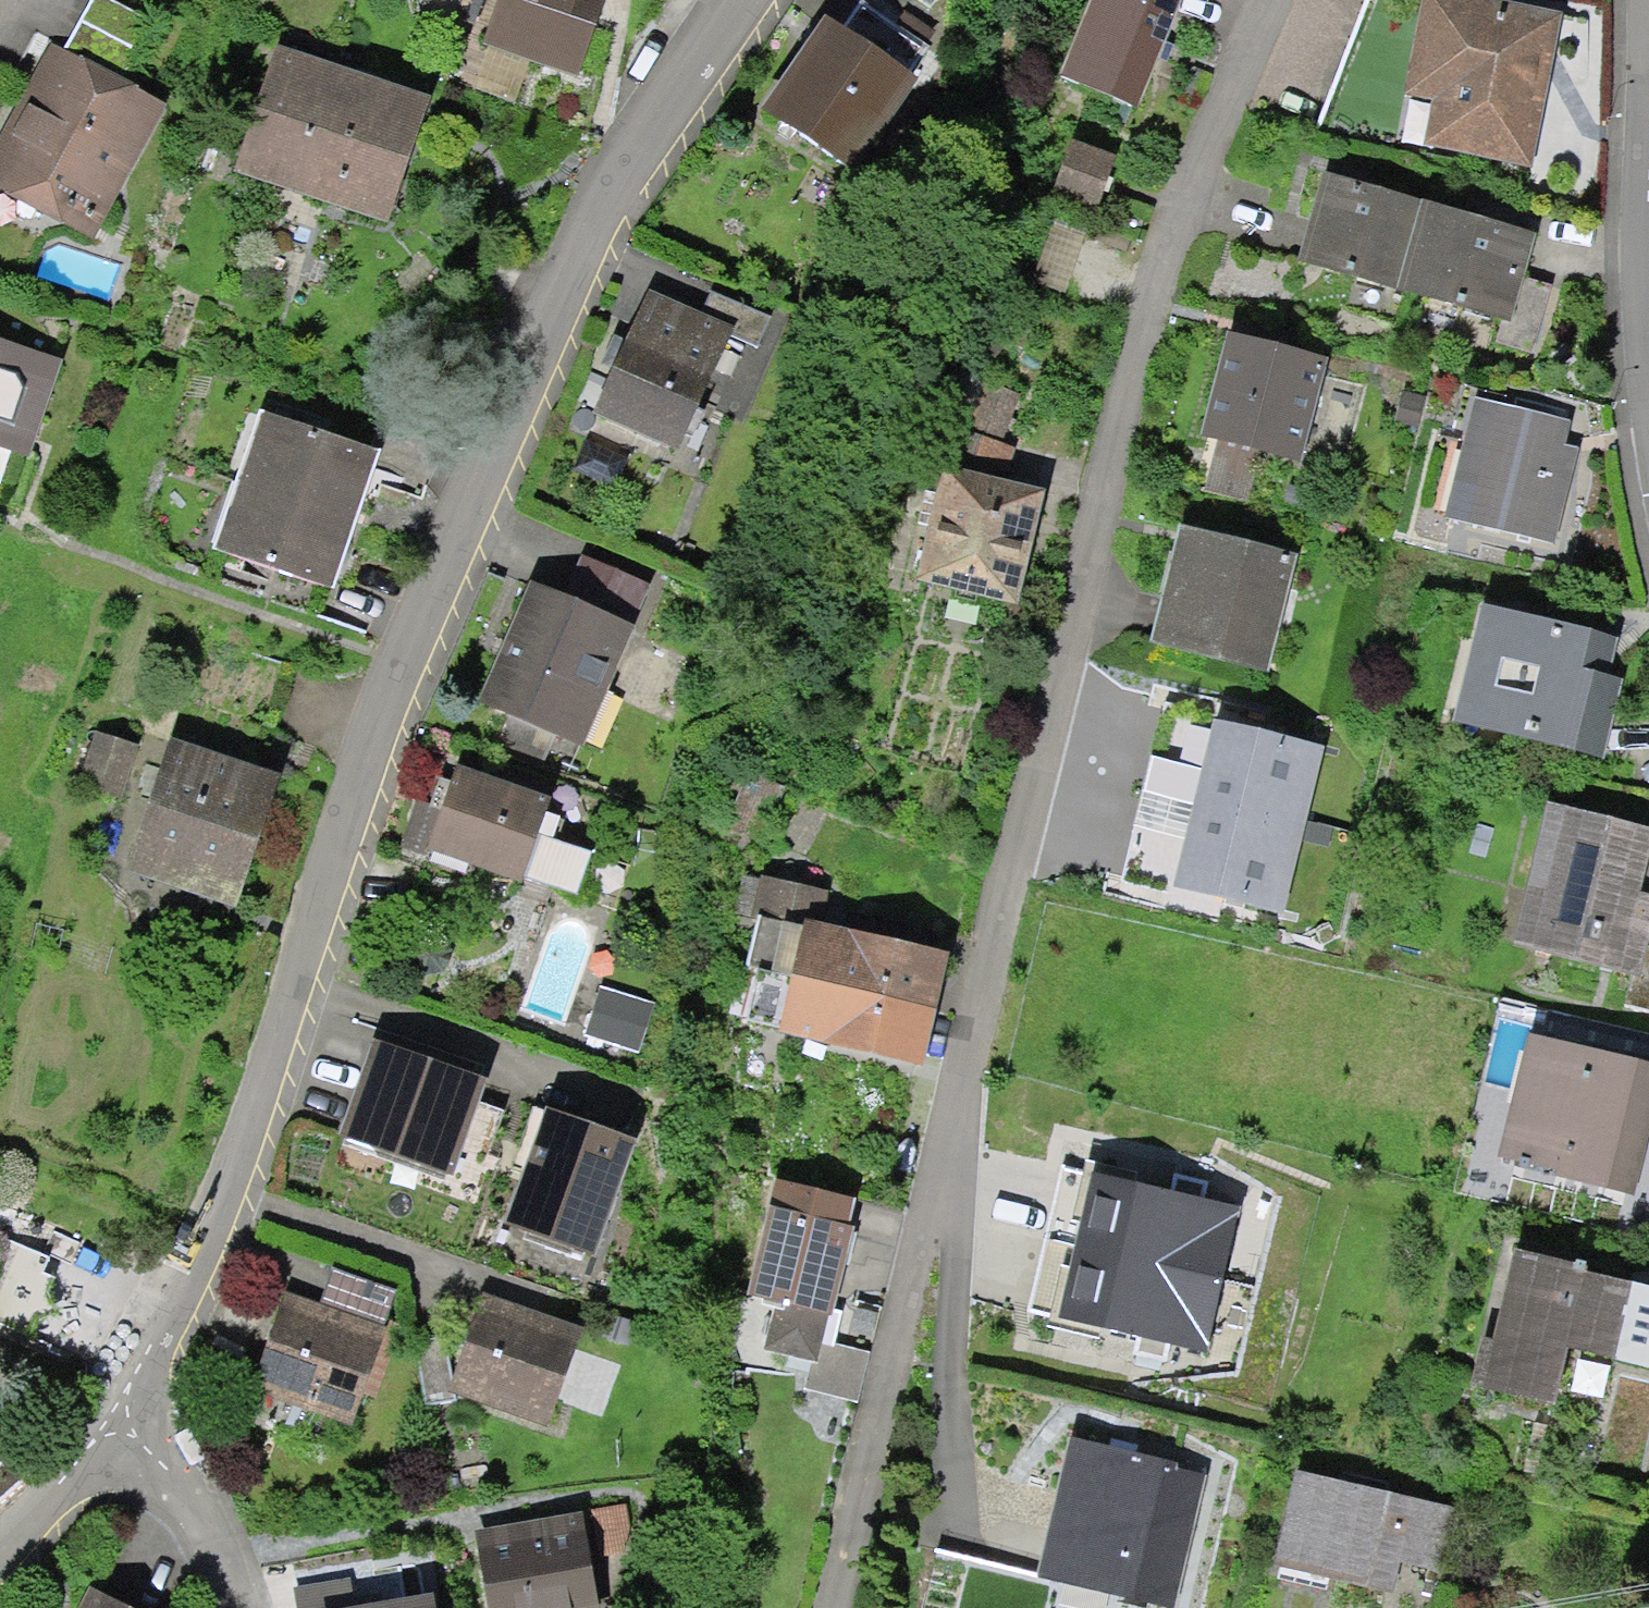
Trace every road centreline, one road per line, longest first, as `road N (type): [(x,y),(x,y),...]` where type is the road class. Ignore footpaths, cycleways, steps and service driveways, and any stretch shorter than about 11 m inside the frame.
road 1 (residential): [(1262,0),(1173,184),(813,1607)]
road 2 (residential): [(743,0),(606,186),(397,664),(209,1240),(133,1361)]
road 3 (residential): [(1635,116),(1648,423)]
road 4 (residential): [(228,1607),(179,1499),(133,1361)]
road 5 (residential): [(133,1361),(0,1575)]

